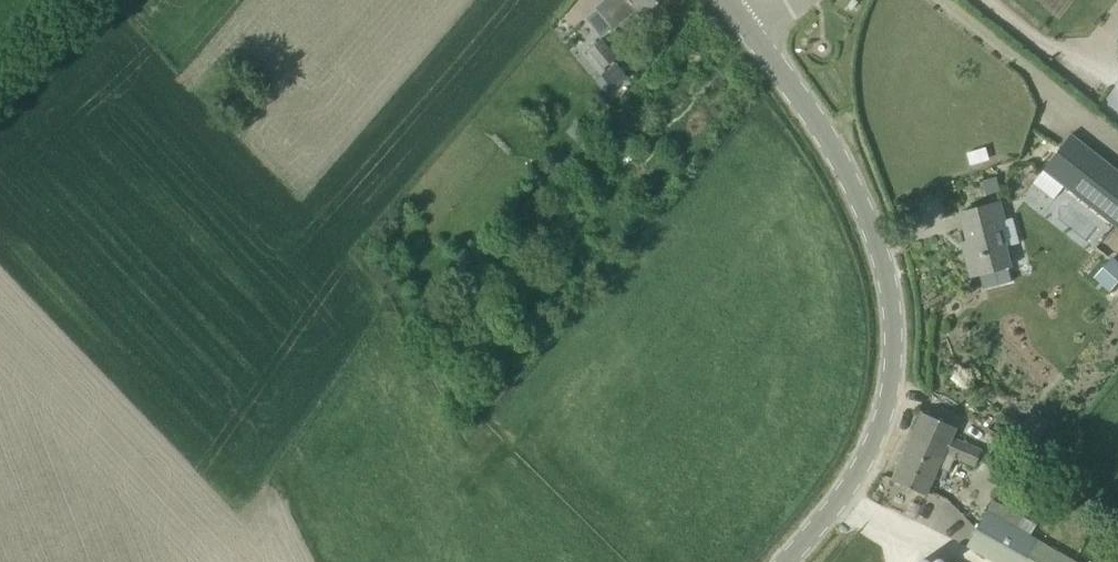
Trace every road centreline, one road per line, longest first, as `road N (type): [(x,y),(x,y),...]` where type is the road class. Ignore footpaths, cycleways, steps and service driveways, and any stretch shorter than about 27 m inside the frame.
road 1 (tertiary): [(782,561),(874,440),(888,396),(890,307),(868,226),(833,152),(748,31)]

